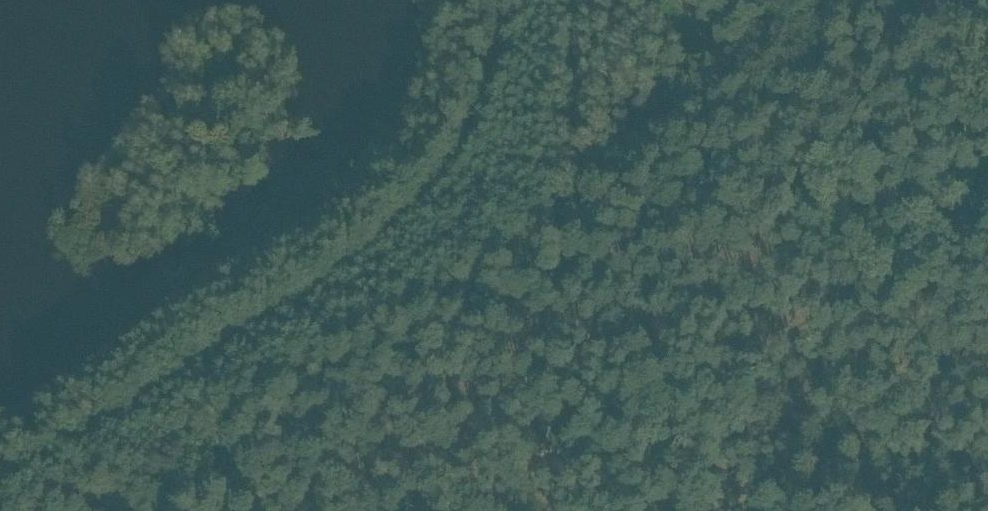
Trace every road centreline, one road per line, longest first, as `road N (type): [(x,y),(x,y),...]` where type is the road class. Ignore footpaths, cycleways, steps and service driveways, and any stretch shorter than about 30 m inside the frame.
road 1 (track): [(770,0),(987,11)]

